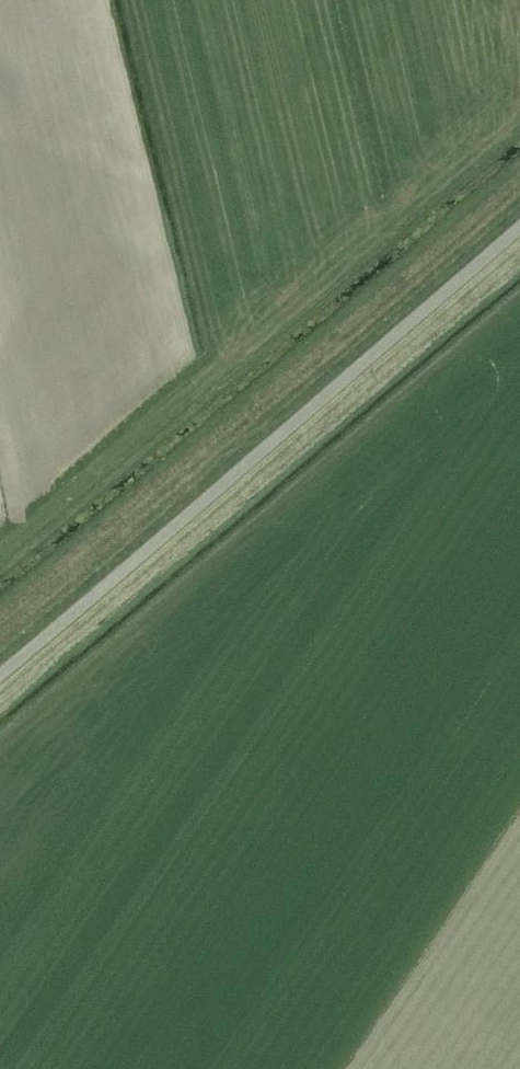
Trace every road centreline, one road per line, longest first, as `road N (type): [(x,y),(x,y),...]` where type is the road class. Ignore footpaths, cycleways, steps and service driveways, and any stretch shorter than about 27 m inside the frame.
road 1 (unclassified): [(519,224),(0,674)]

